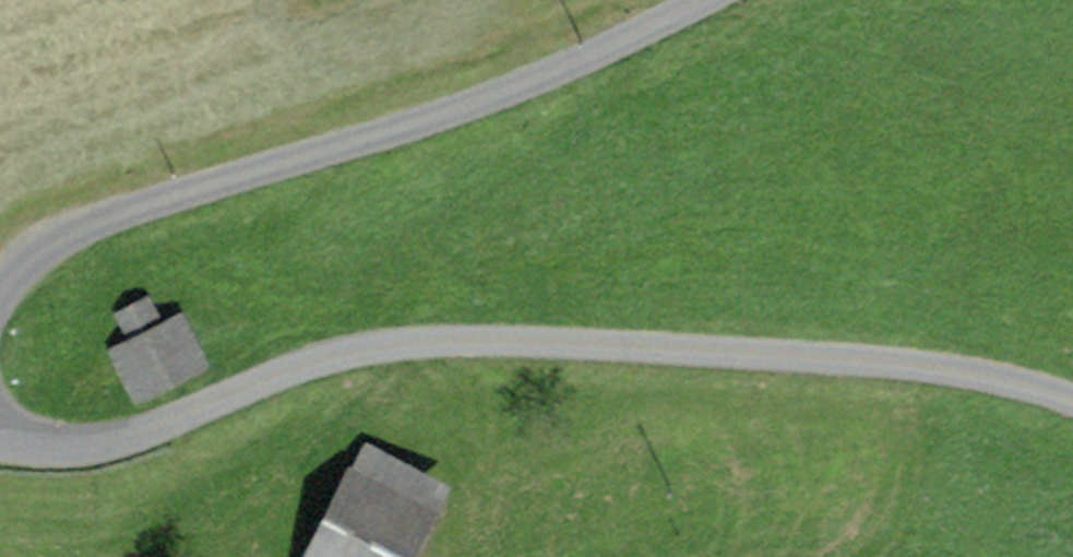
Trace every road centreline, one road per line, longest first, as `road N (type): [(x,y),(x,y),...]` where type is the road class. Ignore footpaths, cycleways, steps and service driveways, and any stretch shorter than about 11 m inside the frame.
road 1 (unclassified): [(1072,412),(990,383),(478,345),(370,355),(236,396),(124,444),(0,448)]
road 2 (unclassified): [(0,311),(14,285),(108,224),(579,73),(725,0)]

